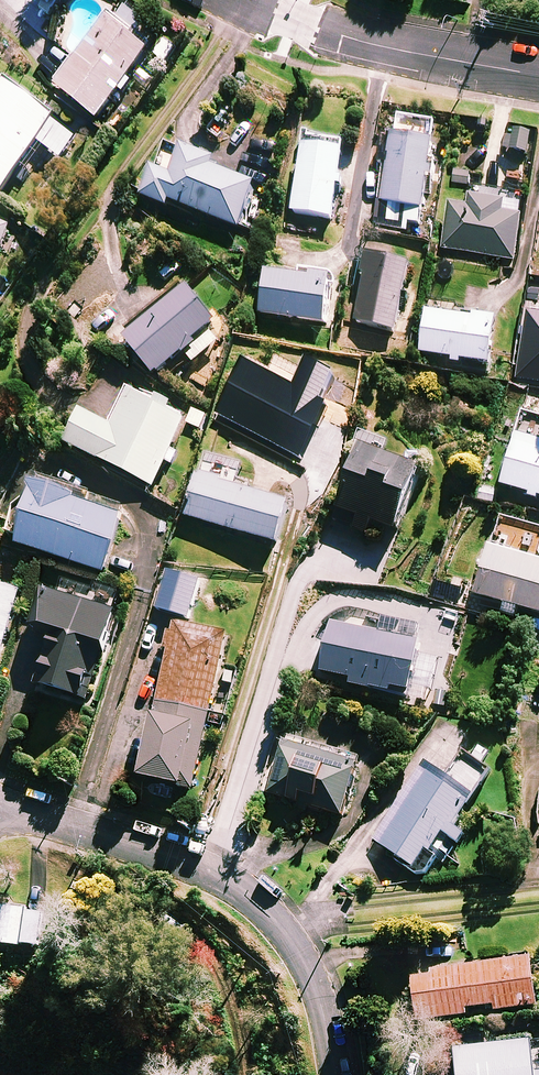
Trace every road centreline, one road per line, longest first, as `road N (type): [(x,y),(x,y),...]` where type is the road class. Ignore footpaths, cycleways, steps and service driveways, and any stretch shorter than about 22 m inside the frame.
road 1 (residential): [(0,813),(39,816),(203,869),(247,893),(303,964),(335,1074)]
road 2 (residential): [(255,0),(352,38),(538,75)]

